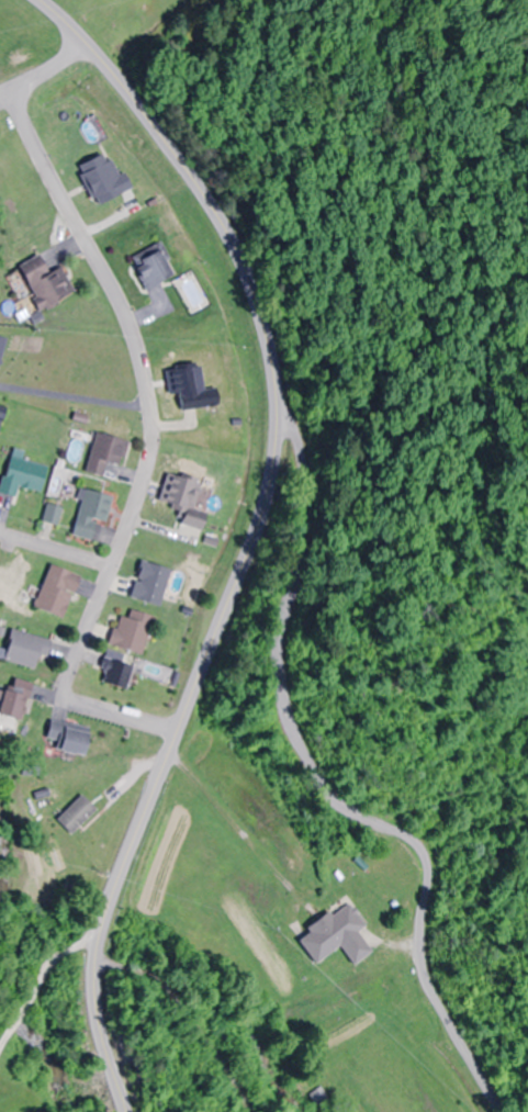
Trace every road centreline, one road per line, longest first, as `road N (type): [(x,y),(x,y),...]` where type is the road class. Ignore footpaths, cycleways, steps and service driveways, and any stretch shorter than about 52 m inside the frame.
road 1 (tertiary): [(123,1111),(96,1015),(98,941),(239,540),(271,360),(257,299),(178,160),(88,48),(36,0)]
road 2 (residential): [(269,390),(294,435),(306,486),(302,550),(277,655),(288,731),(326,789),(393,825),(423,858),(419,963),(496,1111)]
road 3 (residential): [(88,48),(112,139),(169,280),(192,516),(138,723)]
road 4 (residential): [(138,723),(0,232)]
road 5 (residential): [(96,1015),(206,1030),(247,1046),(291,1019),(402,833)]

